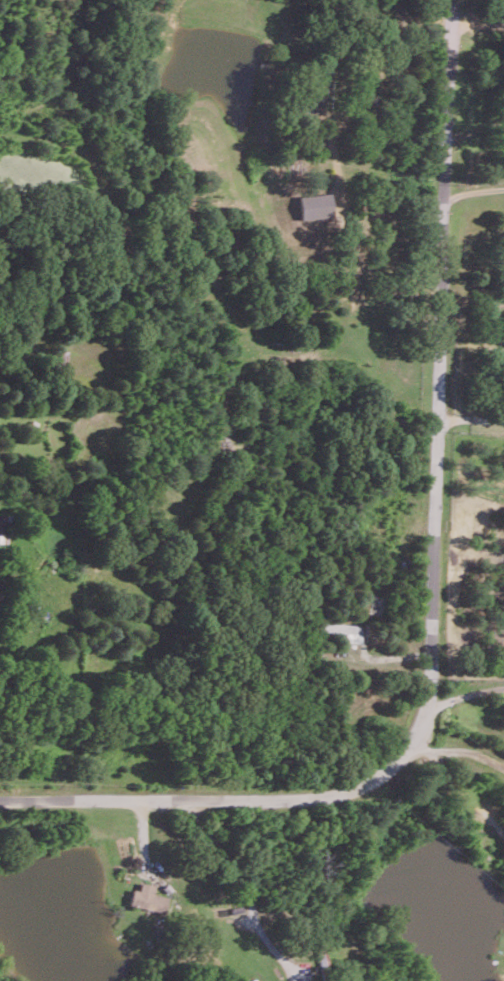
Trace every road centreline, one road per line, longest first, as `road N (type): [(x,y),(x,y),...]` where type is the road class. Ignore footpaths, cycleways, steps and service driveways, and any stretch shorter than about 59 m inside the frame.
road 1 (residential): [(0,799),(331,797),(390,773),(418,735),(428,698),(450,0)]

